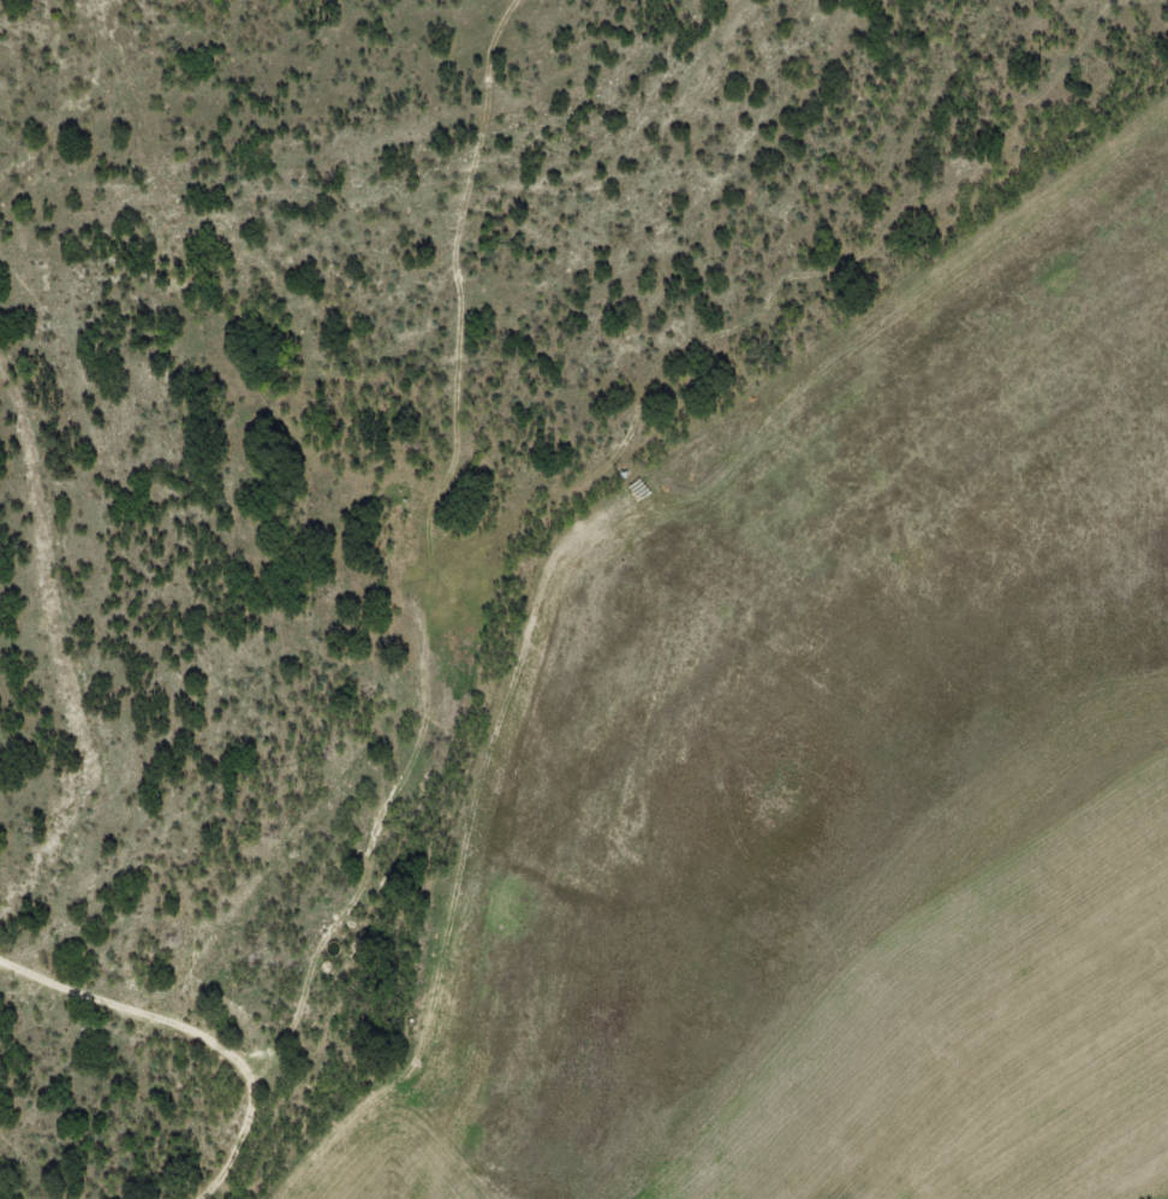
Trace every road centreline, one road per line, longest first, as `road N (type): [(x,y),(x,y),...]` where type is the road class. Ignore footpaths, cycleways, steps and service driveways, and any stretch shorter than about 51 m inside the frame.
road 1 (residential): [(177,1198),(219,1157),(213,1085),(141,1019),(0,974)]

